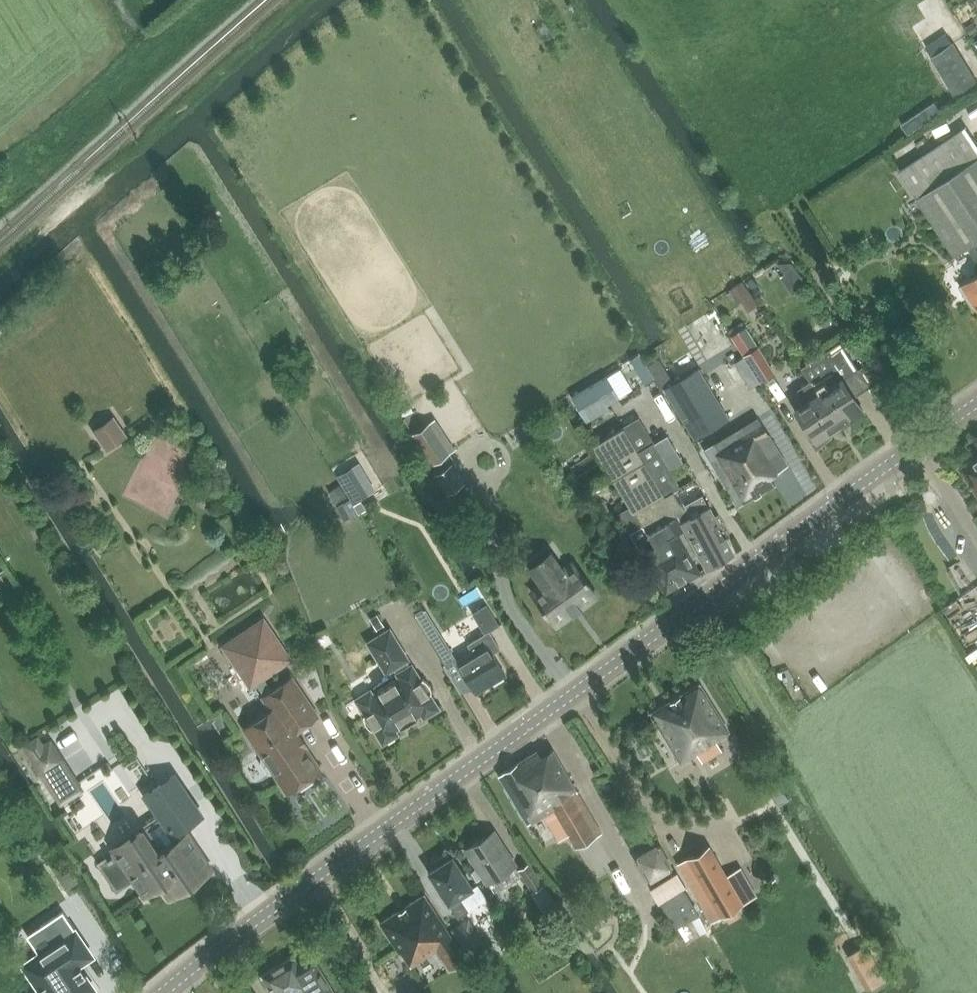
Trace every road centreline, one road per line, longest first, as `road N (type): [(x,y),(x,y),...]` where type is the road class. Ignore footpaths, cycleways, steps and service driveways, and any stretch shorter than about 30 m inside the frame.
road 1 (tertiary): [(173,992),(976,403)]

